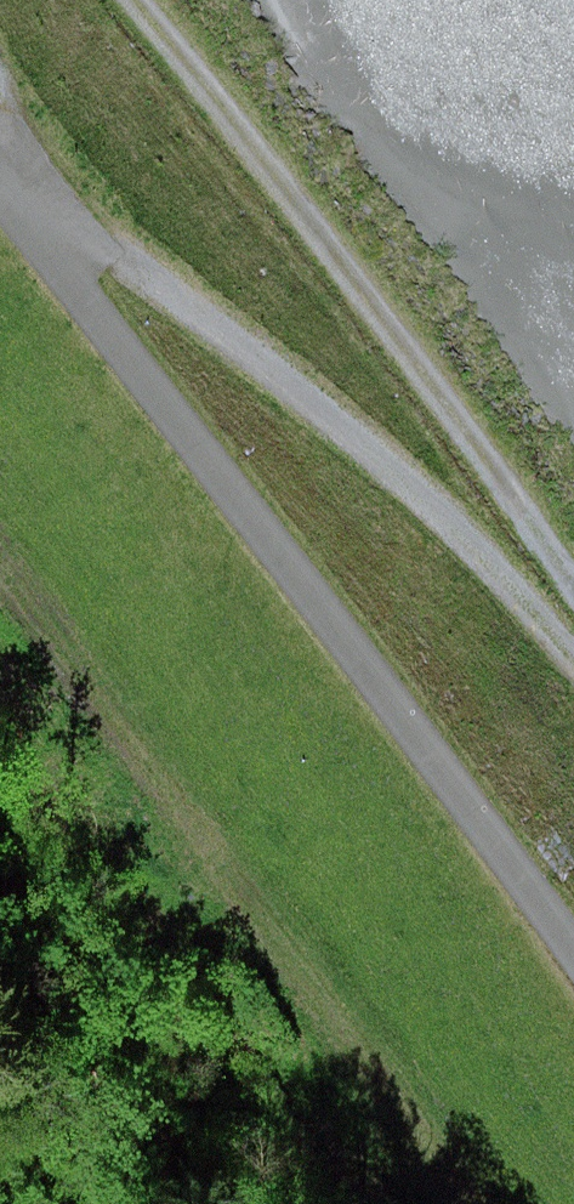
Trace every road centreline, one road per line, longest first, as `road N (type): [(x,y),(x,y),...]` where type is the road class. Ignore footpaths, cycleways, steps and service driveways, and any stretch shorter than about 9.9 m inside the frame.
road 1 (track): [(0,191),(573,950)]
road 2 (track): [(0,126),(8,202),(107,248),(426,499),(573,651)]
road 3 (track): [(573,595),(400,338),(133,0)]

